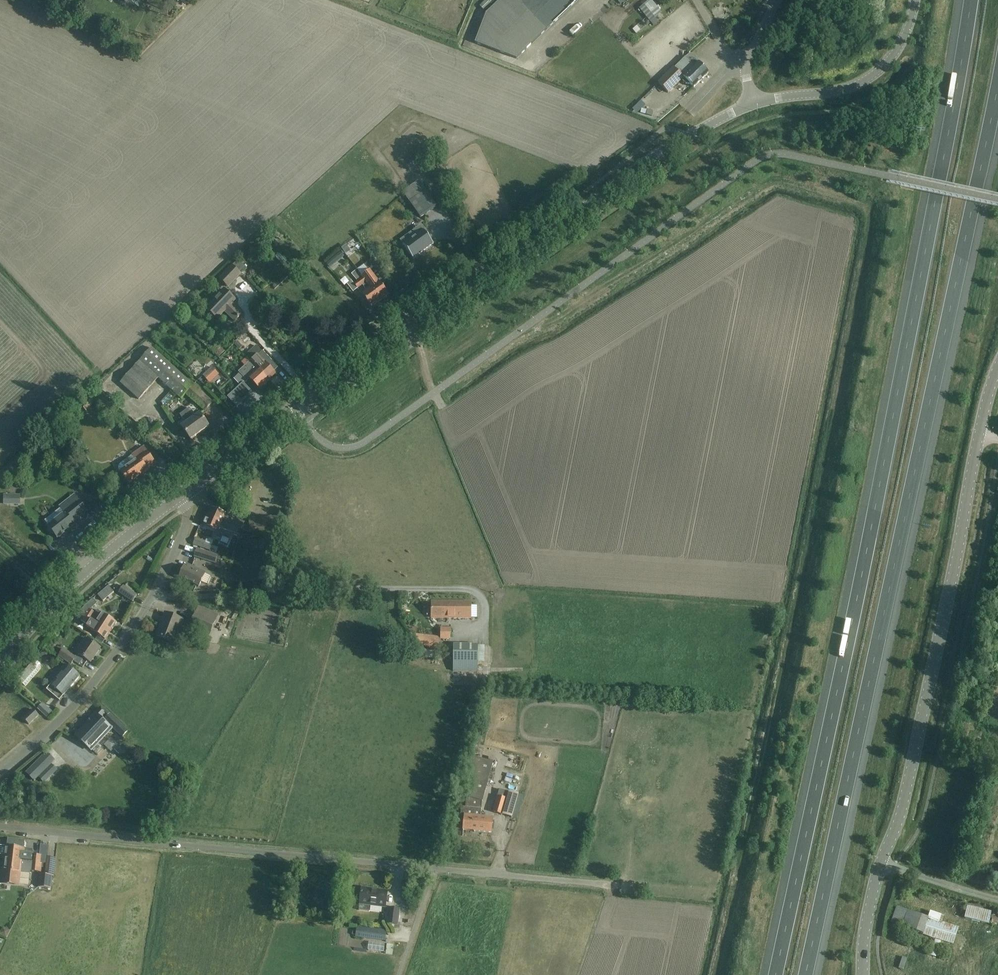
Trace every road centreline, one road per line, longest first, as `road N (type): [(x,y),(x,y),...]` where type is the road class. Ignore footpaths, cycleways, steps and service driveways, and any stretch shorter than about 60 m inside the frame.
road 1 (motorway): [(971,0),(775,974)]
road 2 (motorway): [(806,974),(997,77)]
road 3 (unclassified): [(183,494),(650,159),(754,102)]
road 4 (residential): [(0,825),(617,886)]
road 5 (secondary): [(879,864),(914,758),(978,435)]
road 6 (unclassified): [(0,661),(115,547),(183,494)]
road 7 (residential): [(0,773),(52,726),(156,598)]
road 8 (unclassified): [(754,102),(863,82),(899,48),(914,0)]
road 9 (unclassified): [(997,902),(879,864)]

